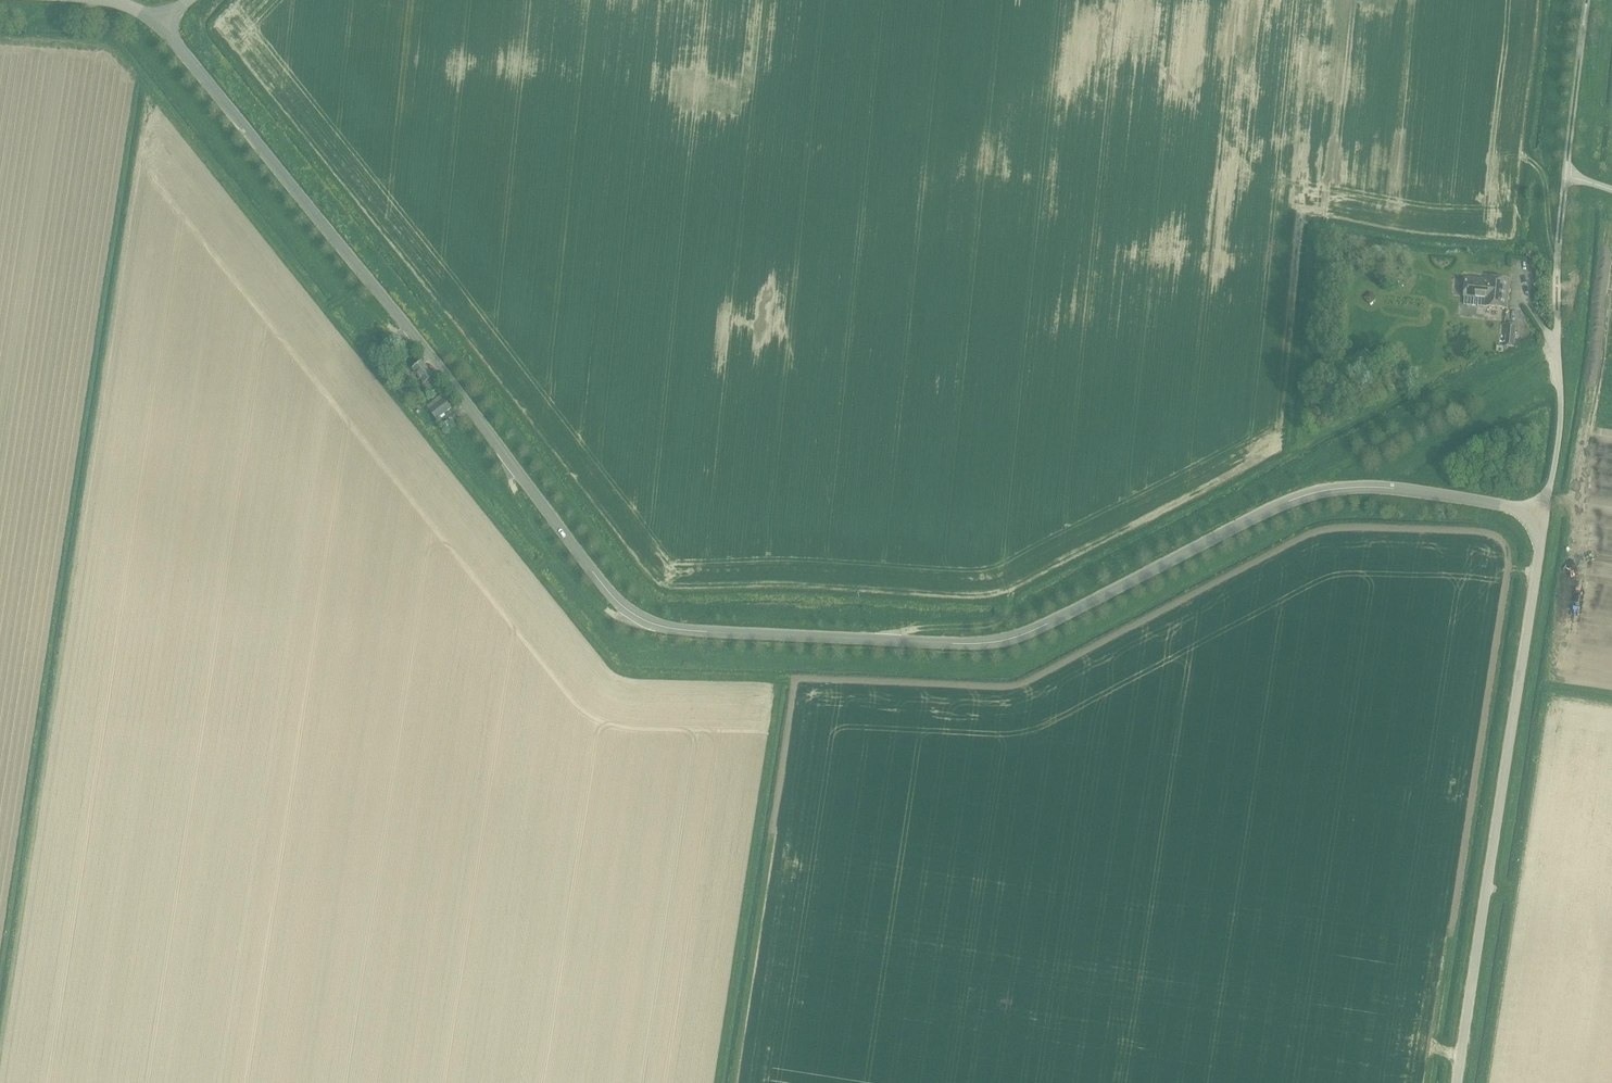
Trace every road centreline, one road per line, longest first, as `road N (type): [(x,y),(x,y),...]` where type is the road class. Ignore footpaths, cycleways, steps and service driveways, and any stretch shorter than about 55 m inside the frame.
road 1 (unclassified): [(1545,515),(1376,487),(1322,492),(1022,637),(979,645),(650,623),(603,586),(393,310),(157,25)]
road 2 (unclassified): [(1461,1082),(1545,515)]
road 3 (unclassified): [(1545,515),(1560,437),(1557,268),(1570,134)]
road 4 (track): [(1545,515),(1571,505),(1611,242)]
road 5 (track): [(1322,492),(1353,460),(1540,362),(1557,339)]

